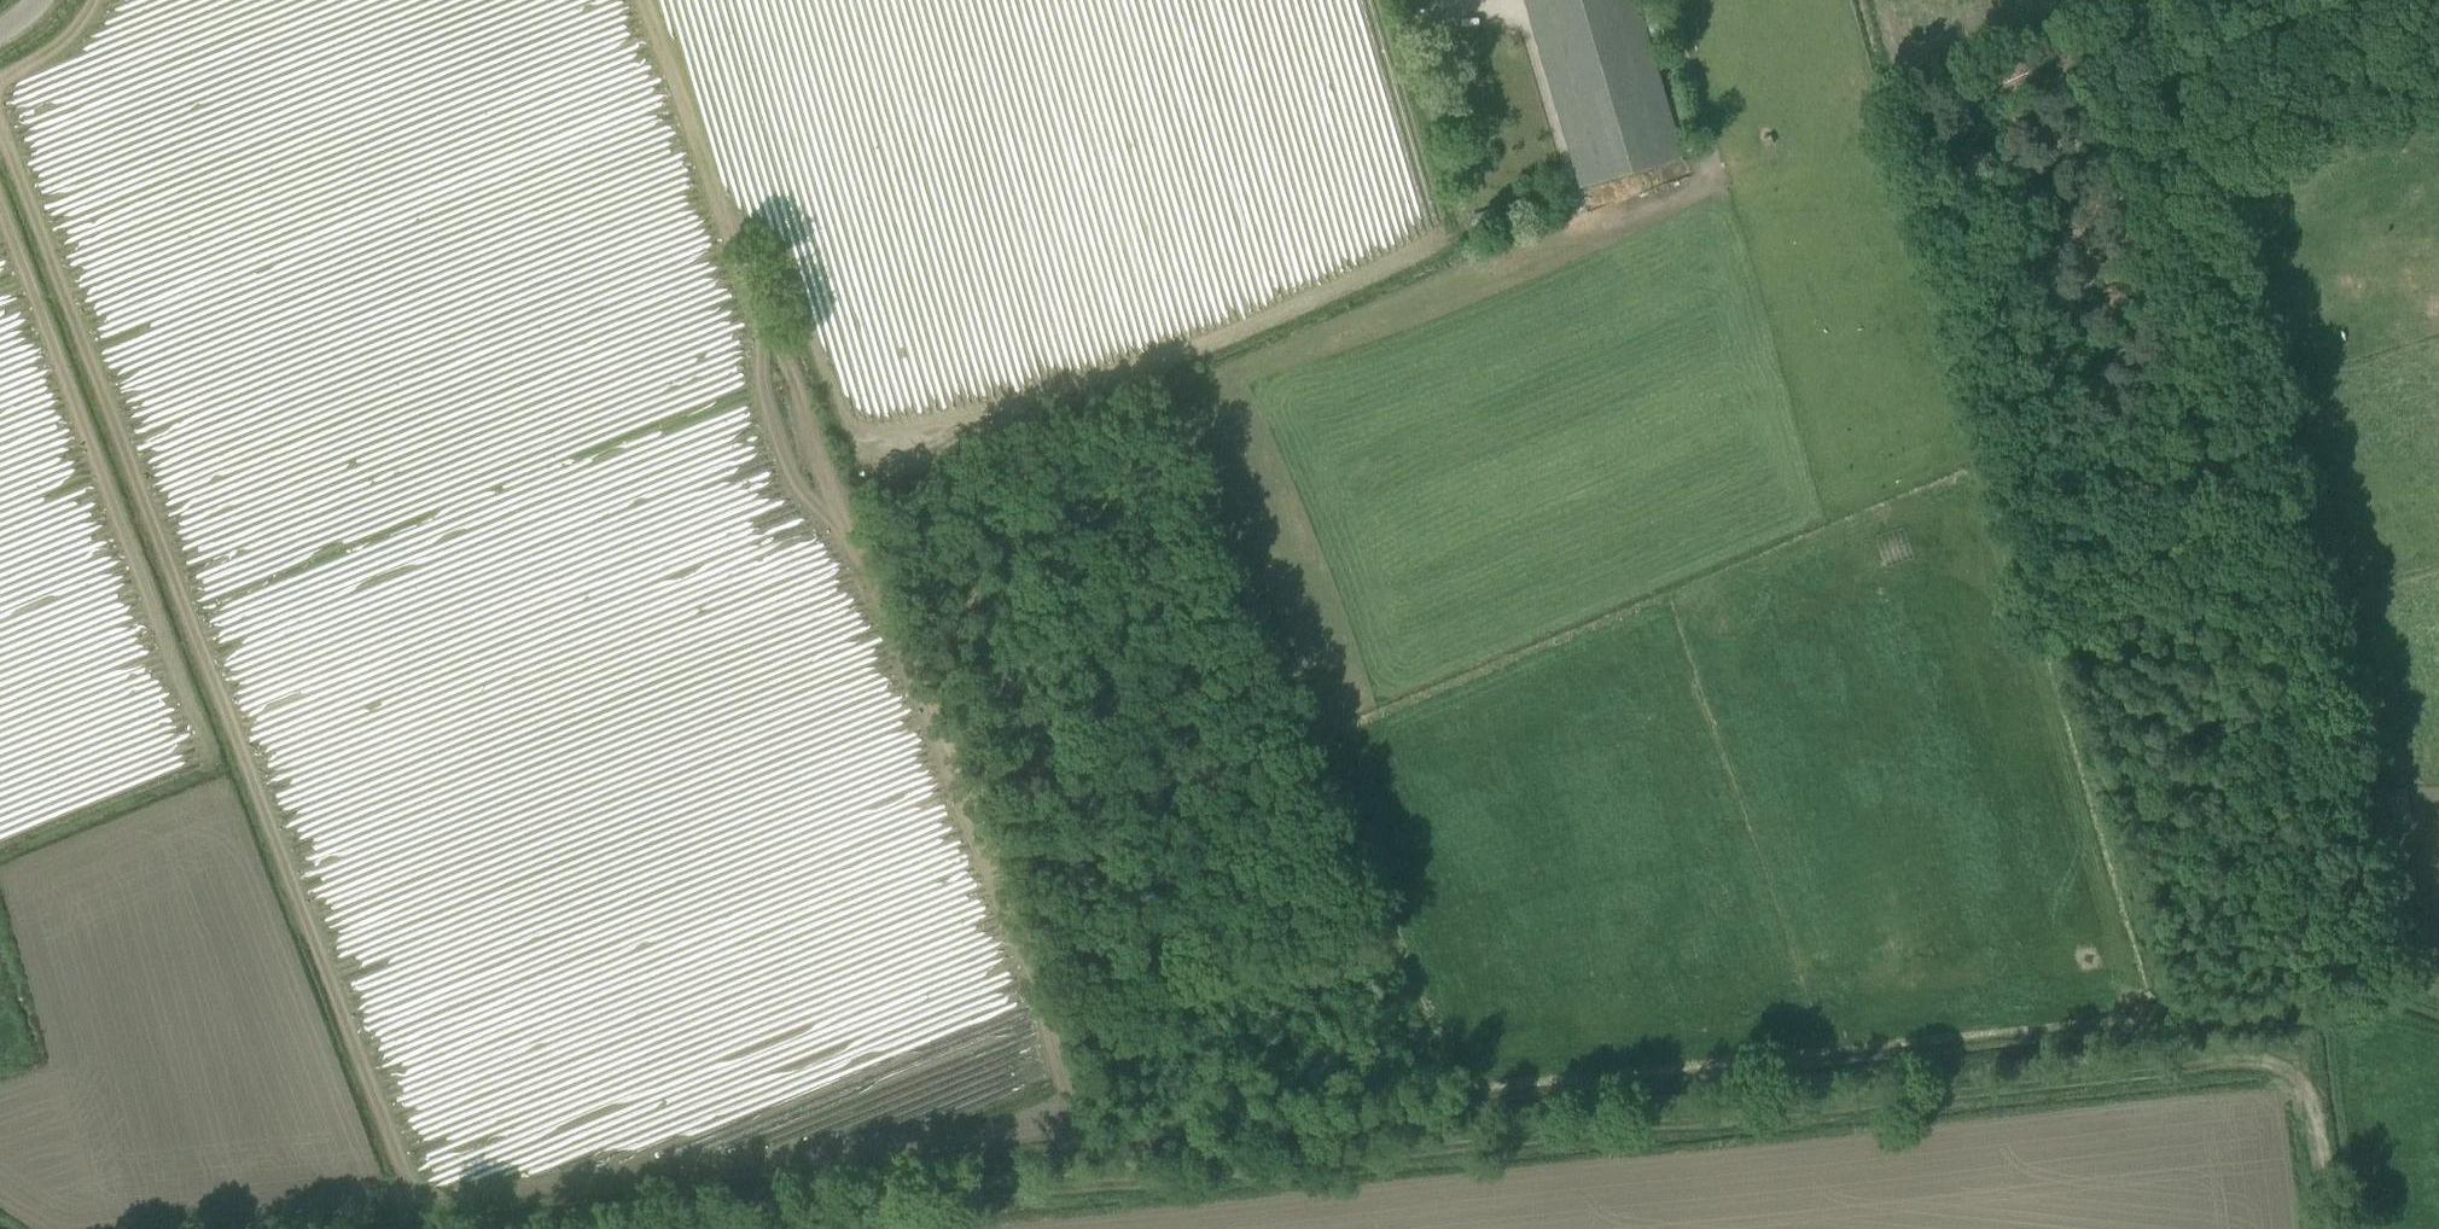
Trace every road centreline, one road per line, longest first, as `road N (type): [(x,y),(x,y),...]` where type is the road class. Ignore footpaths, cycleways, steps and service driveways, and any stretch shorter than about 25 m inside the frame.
road 1 (track): [(1149,1176),(1116,1153),(943,740),(652,0)]
road 2 (track): [(2195,1070),(1149,1176)]
road 3 (track): [(1149,1176),(693,1228)]
road 4 (track): [(2327,1228),(2307,1102),(2292,1068),(2195,1070)]

